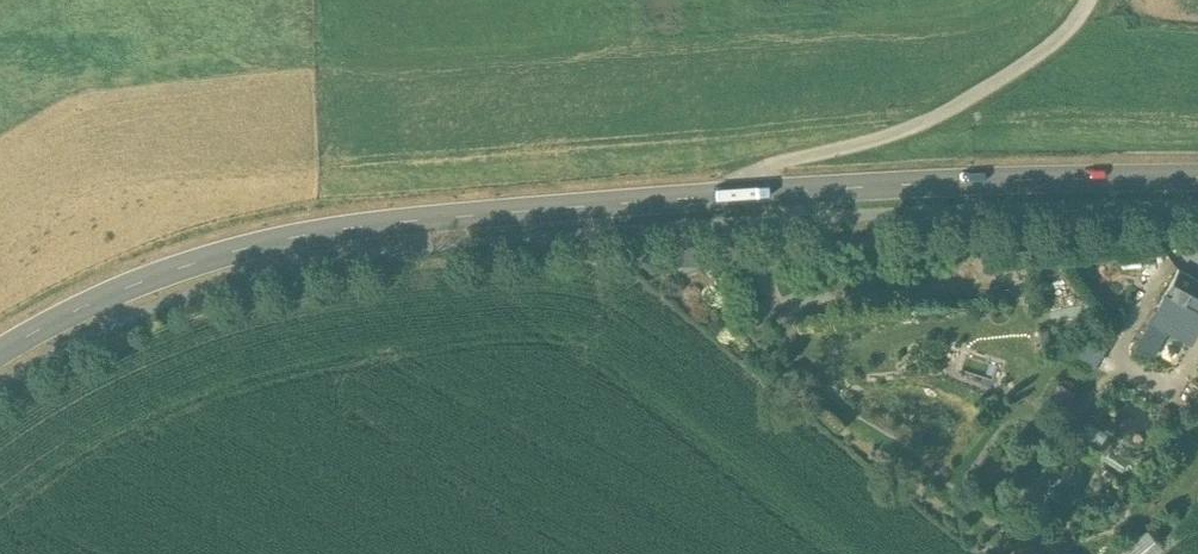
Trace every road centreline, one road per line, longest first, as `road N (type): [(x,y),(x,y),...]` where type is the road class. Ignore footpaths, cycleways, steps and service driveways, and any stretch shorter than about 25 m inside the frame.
road 1 (tertiary): [(0,353),(175,262),(384,223),(704,192)]
road 2 (tertiary): [(704,192),(1197,171)]
road 3 (residential): [(704,192),(1045,53),(1090,0)]

